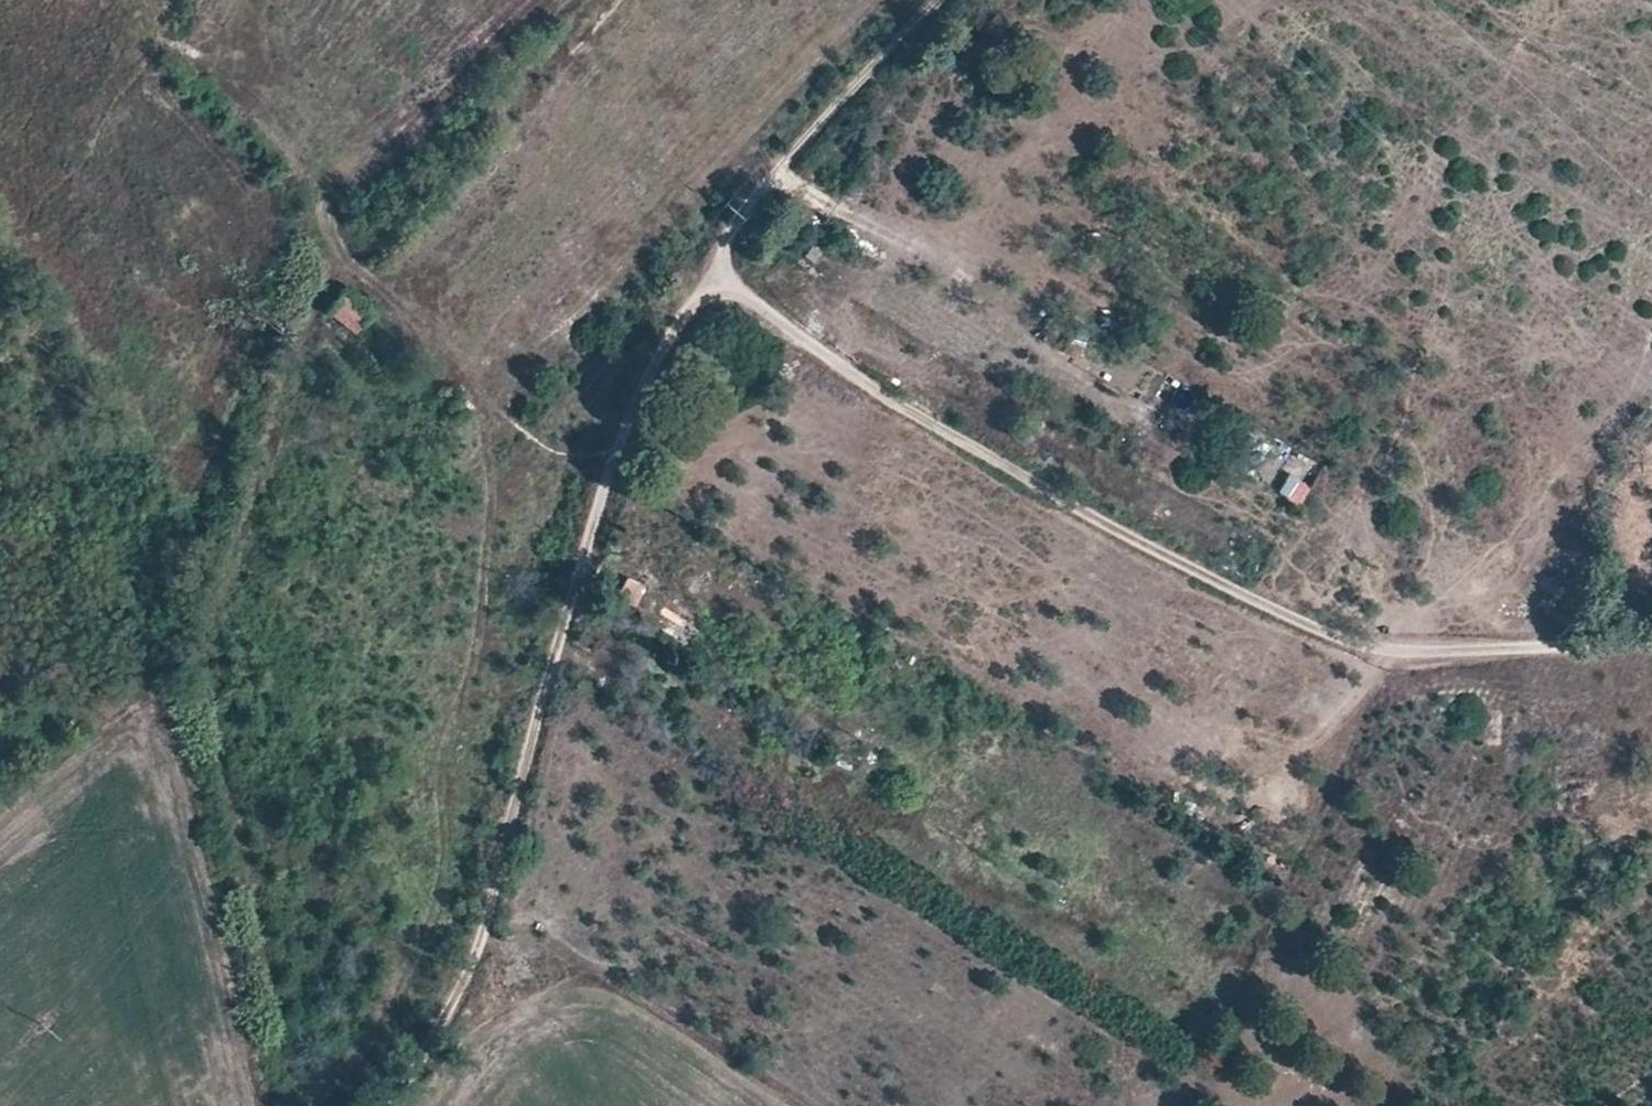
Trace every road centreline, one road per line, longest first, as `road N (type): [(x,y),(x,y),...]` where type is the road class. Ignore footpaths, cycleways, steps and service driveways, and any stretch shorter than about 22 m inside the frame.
road 1 (track): [(390,1105),(472,956),(492,898),(594,497),(640,379),(721,235),(941,0)]
road 2 (track): [(693,276),(738,294),(1076,508),(1360,651),(1444,656),(1651,635)]

